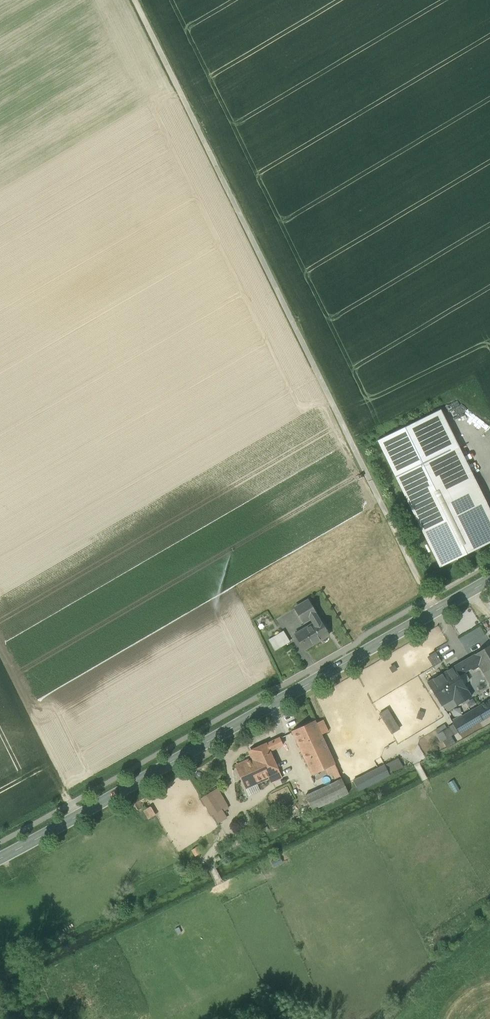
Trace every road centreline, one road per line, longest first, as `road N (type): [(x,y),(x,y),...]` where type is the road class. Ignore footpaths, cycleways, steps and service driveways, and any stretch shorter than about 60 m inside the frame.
road 1 (track): [(429,600),(134,0)]
road 2 (tertiary): [(0,858),(489,580)]

